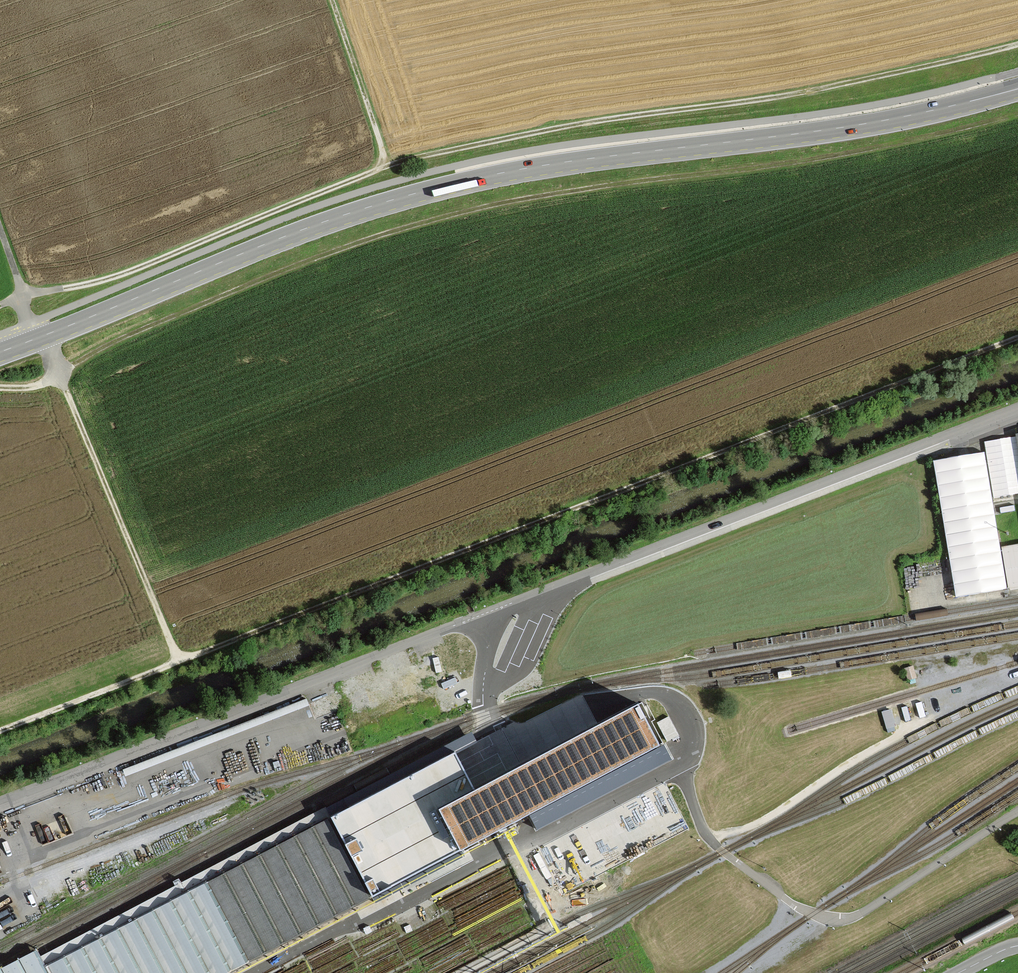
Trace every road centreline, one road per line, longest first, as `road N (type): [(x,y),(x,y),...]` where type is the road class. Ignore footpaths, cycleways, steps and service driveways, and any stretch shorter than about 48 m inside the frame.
road 1 (track): [(0,730),(1017,336)]
road 2 (primary): [(0,352),(413,194),(539,166),(872,123),(1017,88)]
road 3 (track): [(1017,44),(829,87),(526,133),(383,167),(123,273),(22,293)]
road 4 (track): [(1017,112),(801,161),(567,190),(418,222),(76,360),(59,377)]
road 5 (unclassified): [(491,613),(1017,409)]
road 6 (track): [(59,377),(182,659)]
road 7 (track): [(332,0),(383,167)]

